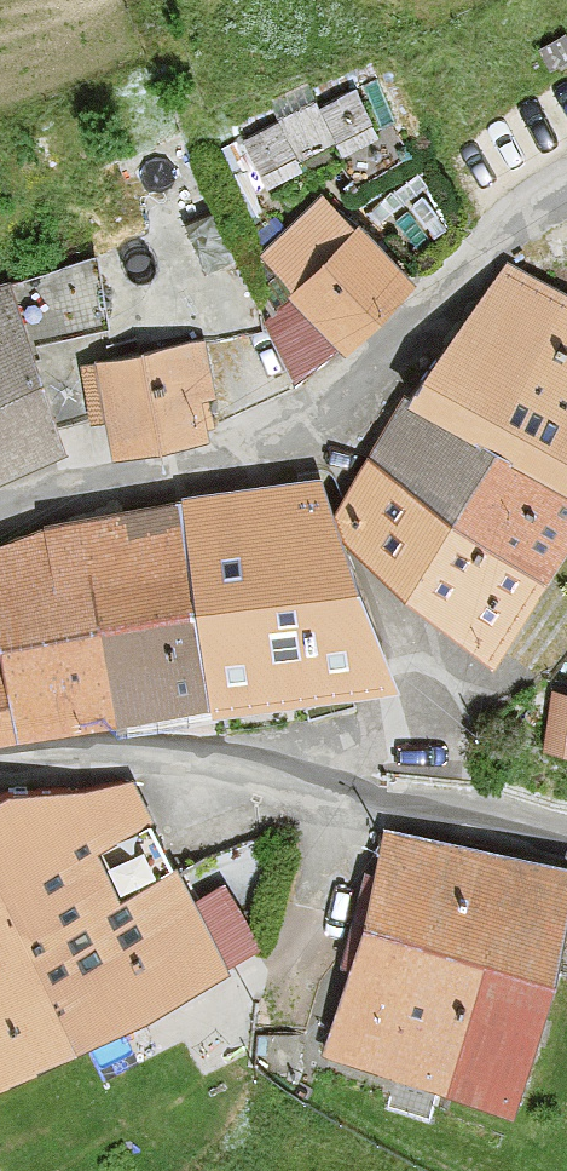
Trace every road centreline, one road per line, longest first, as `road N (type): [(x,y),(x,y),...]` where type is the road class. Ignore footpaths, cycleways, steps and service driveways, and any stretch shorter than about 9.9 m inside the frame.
road 1 (residential): [(566,188),(518,217),(300,418),(184,469),(84,490),(0,522)]
road 2 (tertiary): [(0,750),(211,761),(355,801),(477,816),(566,839)]

